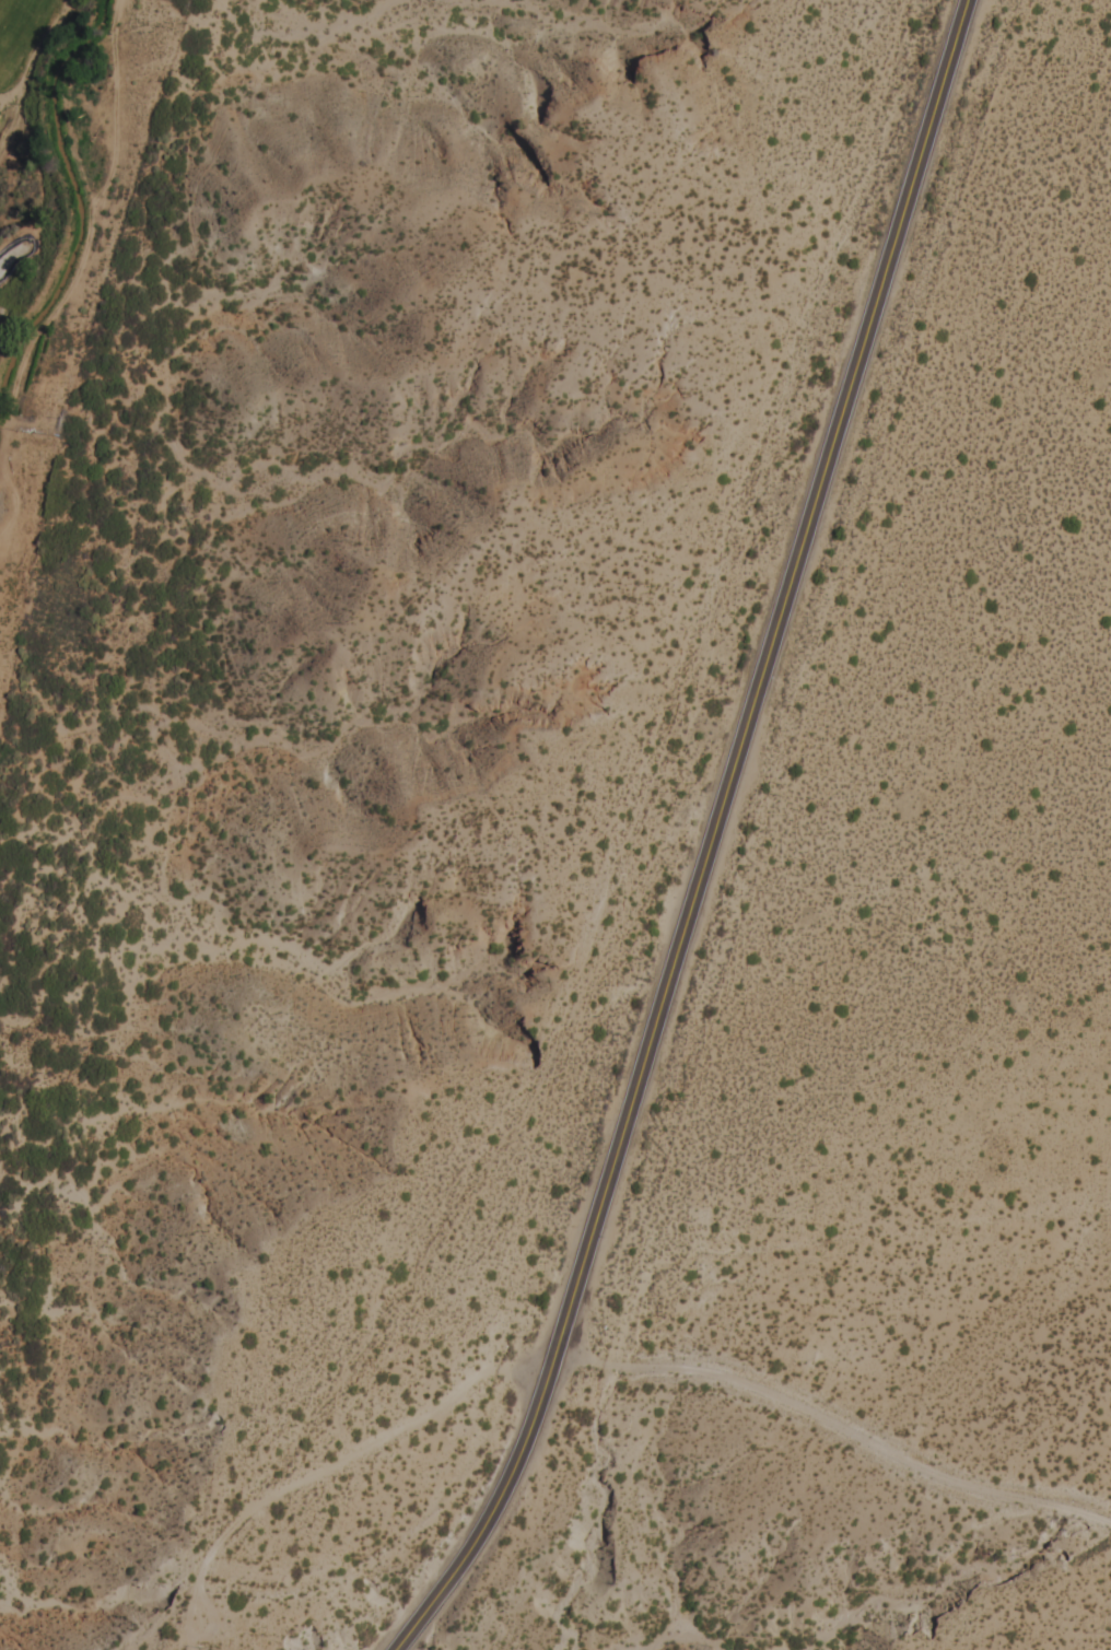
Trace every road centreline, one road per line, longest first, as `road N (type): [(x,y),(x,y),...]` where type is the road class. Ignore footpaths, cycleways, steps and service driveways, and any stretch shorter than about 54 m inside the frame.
road 1 (secondary): [(971,0),(522,1465),(469,1559),(395,1649)]

